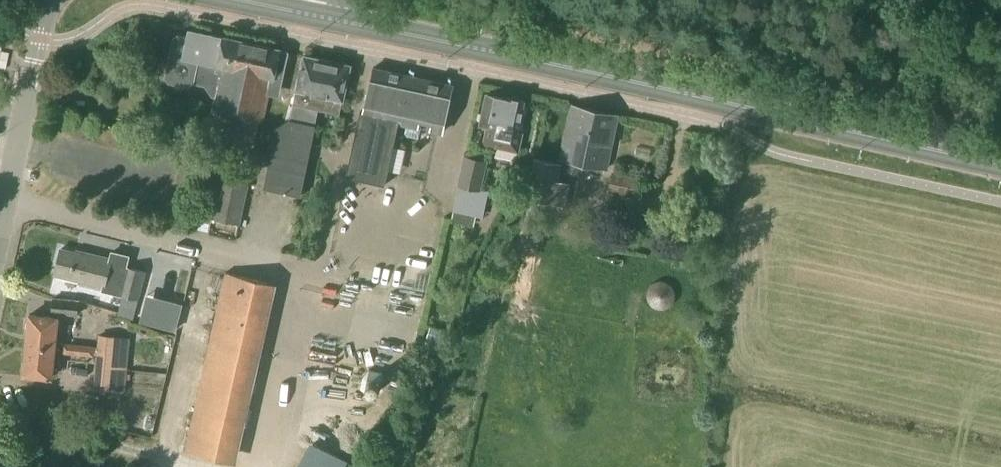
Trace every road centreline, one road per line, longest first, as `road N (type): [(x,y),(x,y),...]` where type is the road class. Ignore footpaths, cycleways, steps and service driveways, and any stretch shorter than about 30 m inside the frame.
road 1 (primary): [(1000,165),(325,20)]
road 2 (residential): [(0,230),(49,0)]

